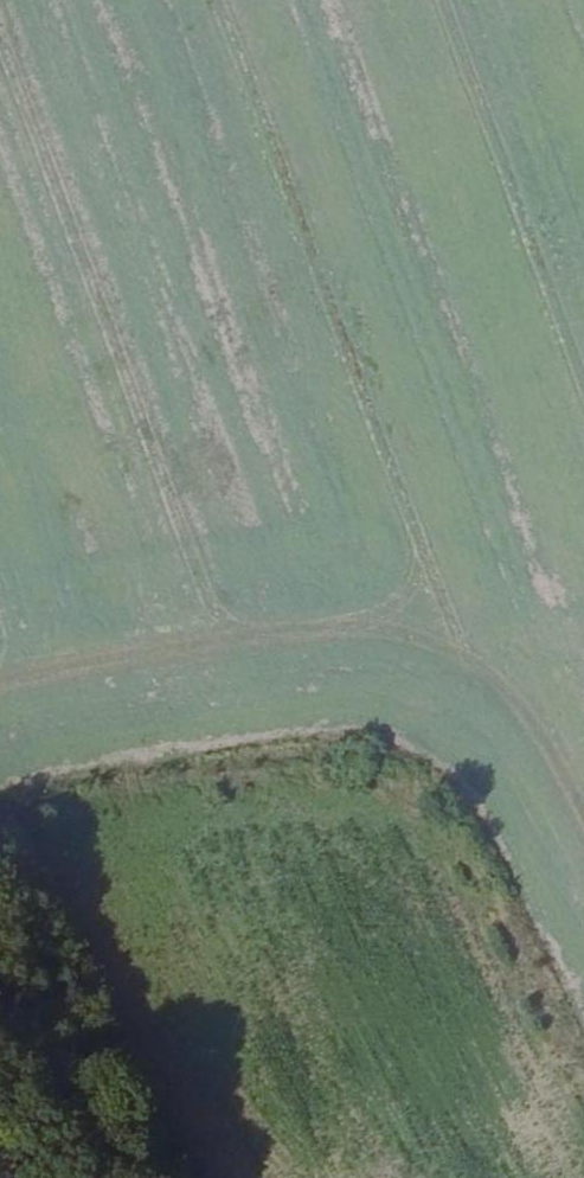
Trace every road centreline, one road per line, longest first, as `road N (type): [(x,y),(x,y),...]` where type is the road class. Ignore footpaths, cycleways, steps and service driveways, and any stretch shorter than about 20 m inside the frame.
road 1 (track): [(583,1082),(458,839),(371,779),(40,802),(0,815)]

